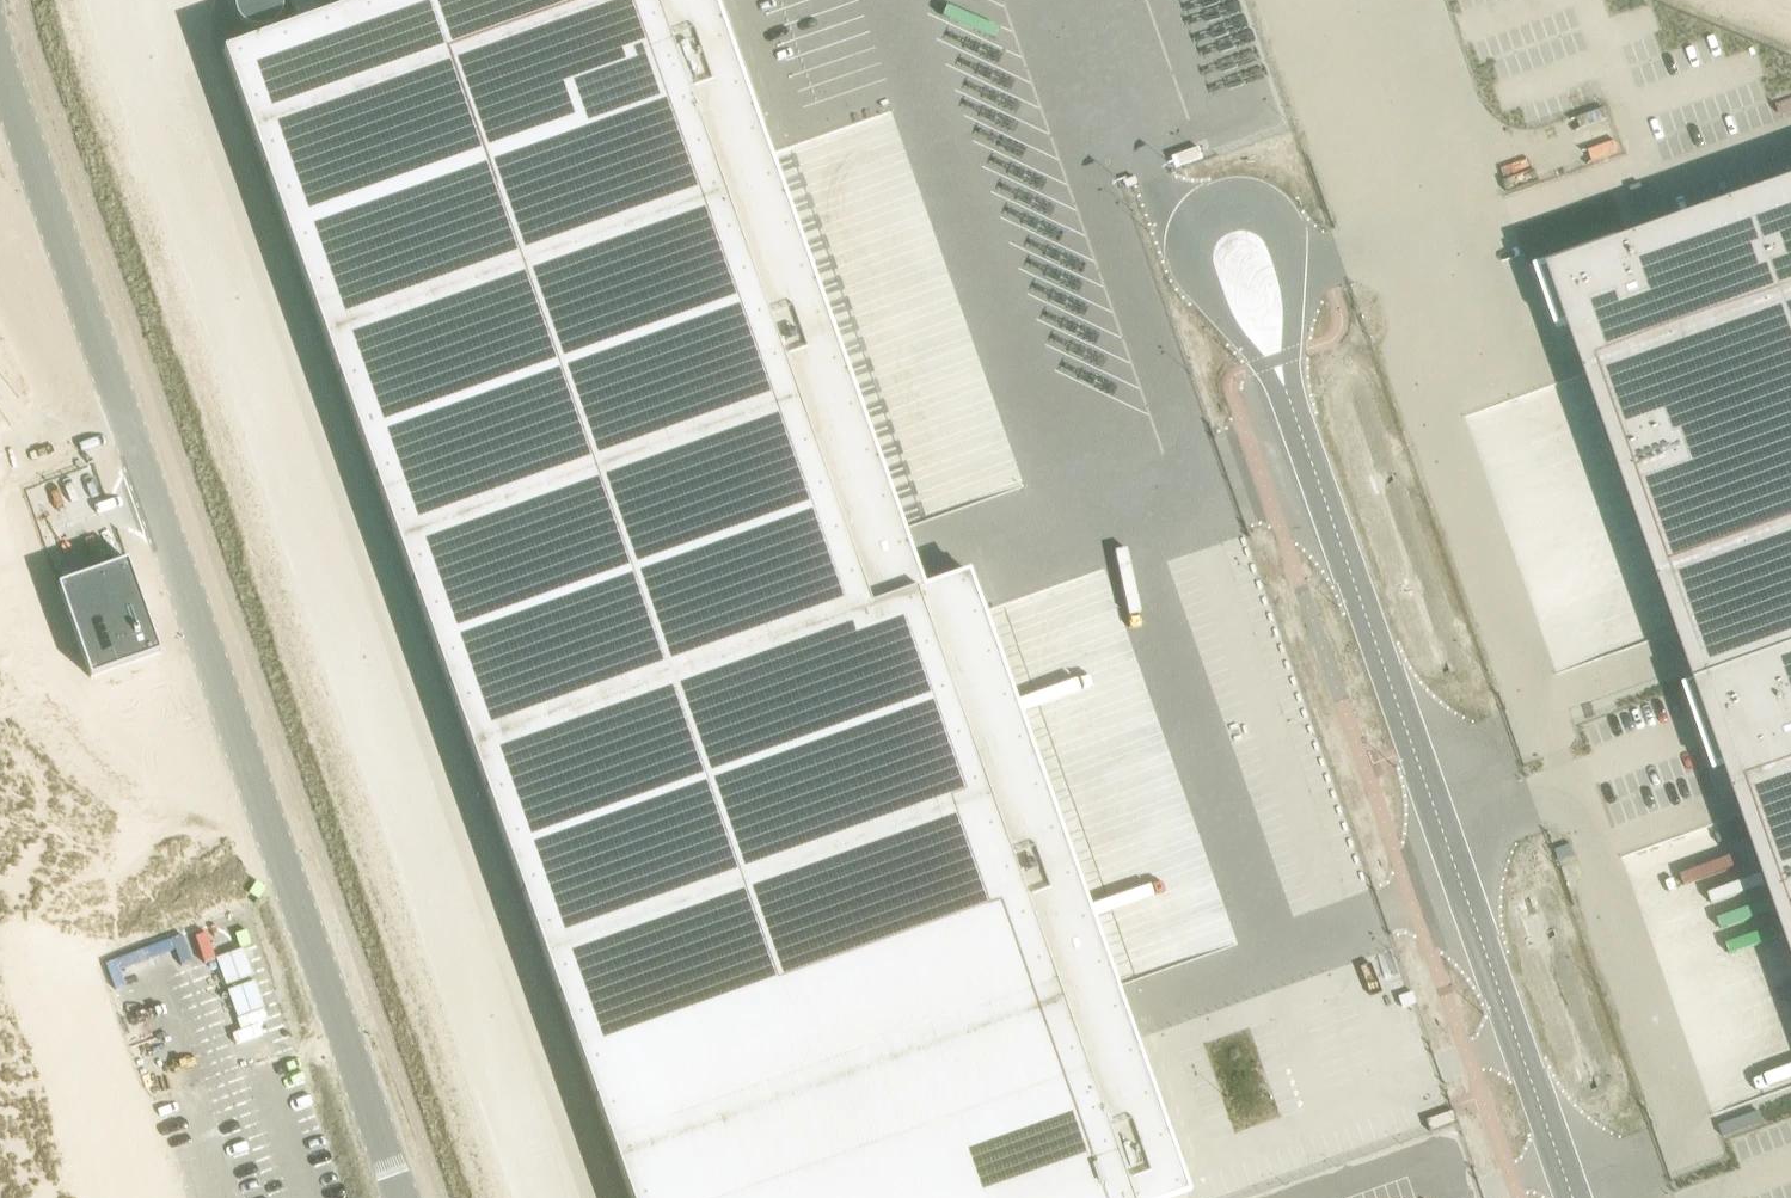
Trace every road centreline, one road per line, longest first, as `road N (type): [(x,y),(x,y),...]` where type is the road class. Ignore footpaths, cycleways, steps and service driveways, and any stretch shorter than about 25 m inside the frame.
road 1 (unclassified): [(401,1197),(0,63)]
road 2 (unclassified): [(1573,1197),(1283,378)]
road 3 (unclassified): [(1291,263),(1276,212),(1261,202),(1237,201),(1198,222),(1196,260),(1221,313),(1283,378)]

